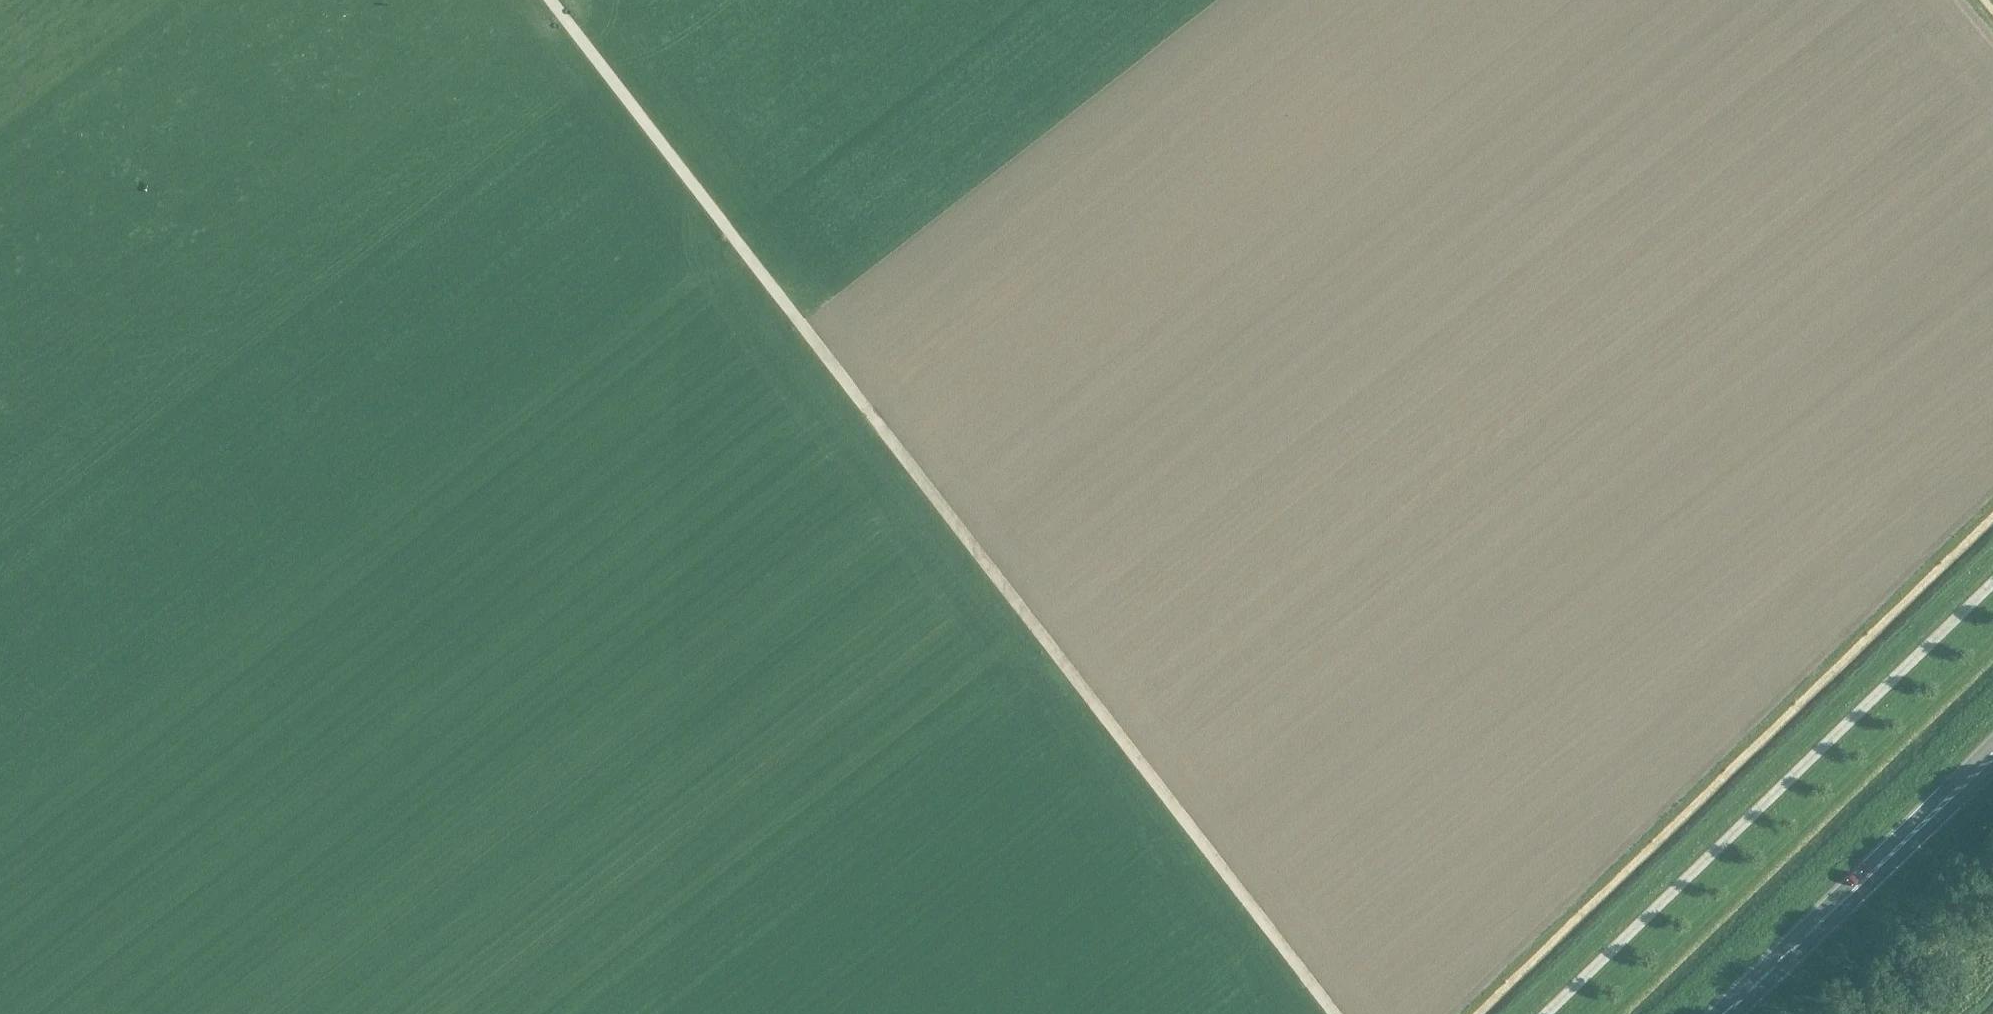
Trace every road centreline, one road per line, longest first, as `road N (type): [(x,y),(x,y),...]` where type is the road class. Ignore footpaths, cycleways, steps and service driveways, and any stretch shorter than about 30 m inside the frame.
road 1 (trunk): [(1728,1013),(1992,758)]

